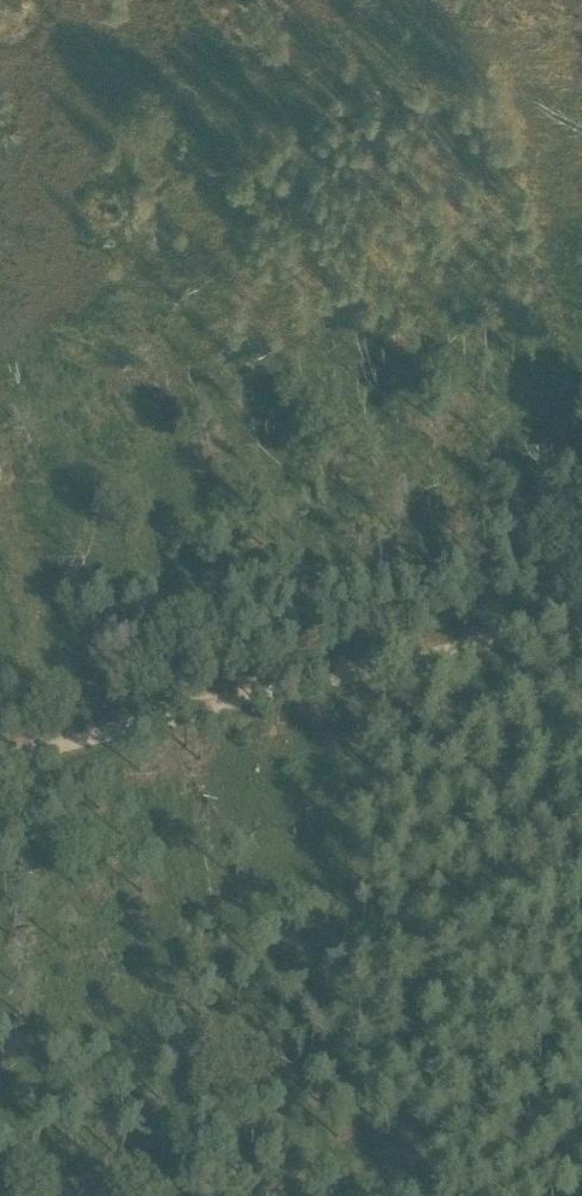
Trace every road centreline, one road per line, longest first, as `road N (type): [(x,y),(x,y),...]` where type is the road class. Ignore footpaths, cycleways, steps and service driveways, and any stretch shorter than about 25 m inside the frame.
road 1 (track): [(581,630),(0,771)]

